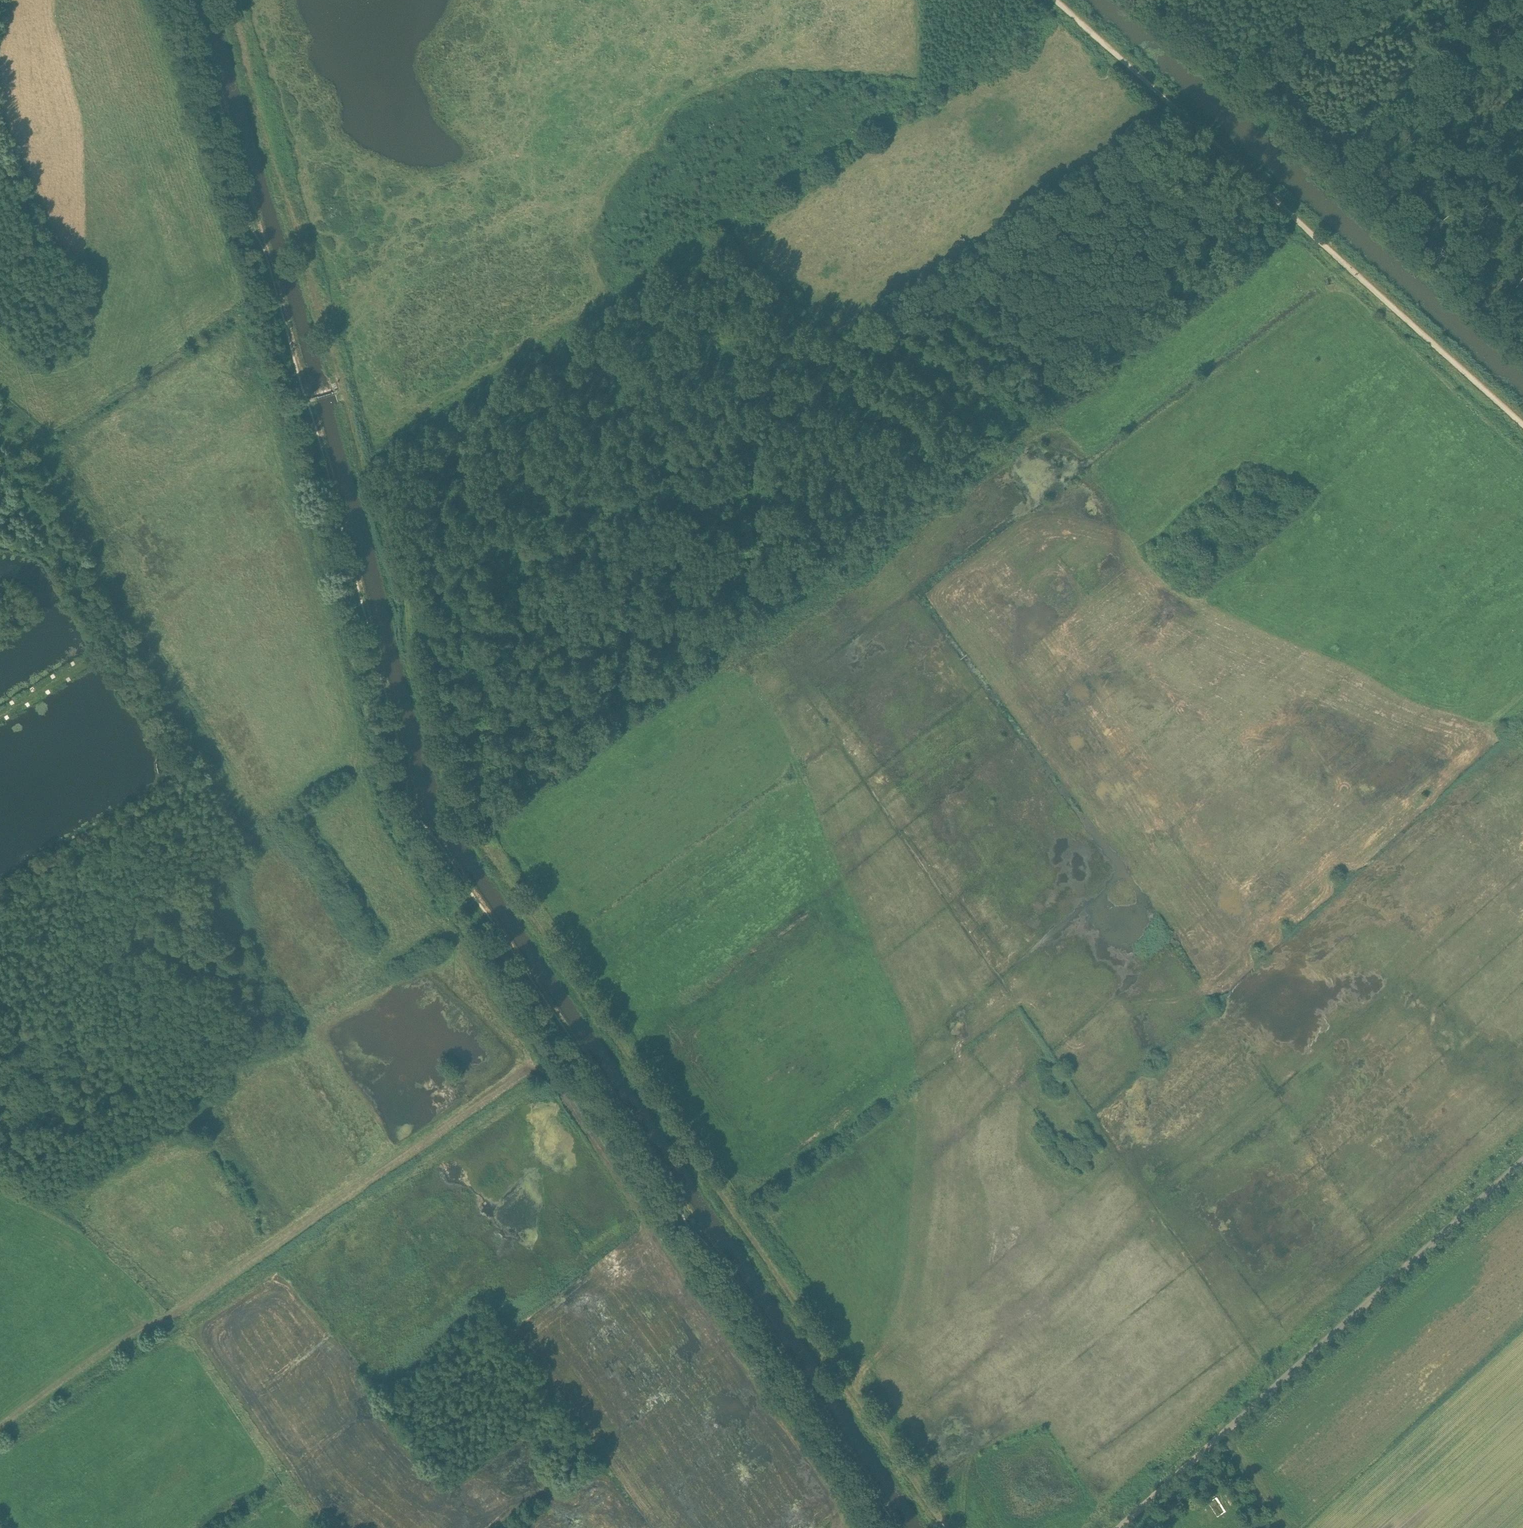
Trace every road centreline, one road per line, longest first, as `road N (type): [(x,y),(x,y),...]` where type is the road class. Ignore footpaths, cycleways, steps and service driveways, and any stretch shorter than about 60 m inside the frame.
road 1 (unclassified): [(950,1527),(473,829),(411,640)]
road 2 (track): [(229,0),(402,579),(411,640)]
road 3 (track): [(1522,424),(1057,0)]
road 4 (unclassified): [(1118,1527),(1522,1160)]
road 5 (track): [(1178,110),(850,333)]

